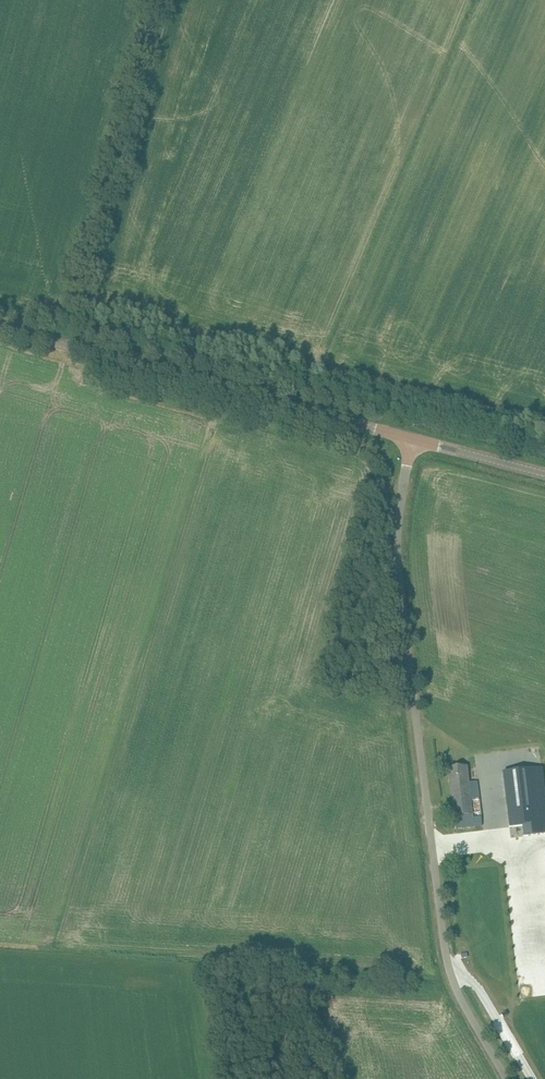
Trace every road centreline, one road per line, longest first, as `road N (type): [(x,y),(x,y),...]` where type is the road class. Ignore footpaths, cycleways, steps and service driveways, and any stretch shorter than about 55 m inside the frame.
road 1 (unclassified): [(506,1078),(461,1000),(444,940),(396,594),(396,530),(413,437)]
road 2 (tertiary): [(413,437),(0,326)]
road 3 (tertiary): [(544,472),(413,437)]

